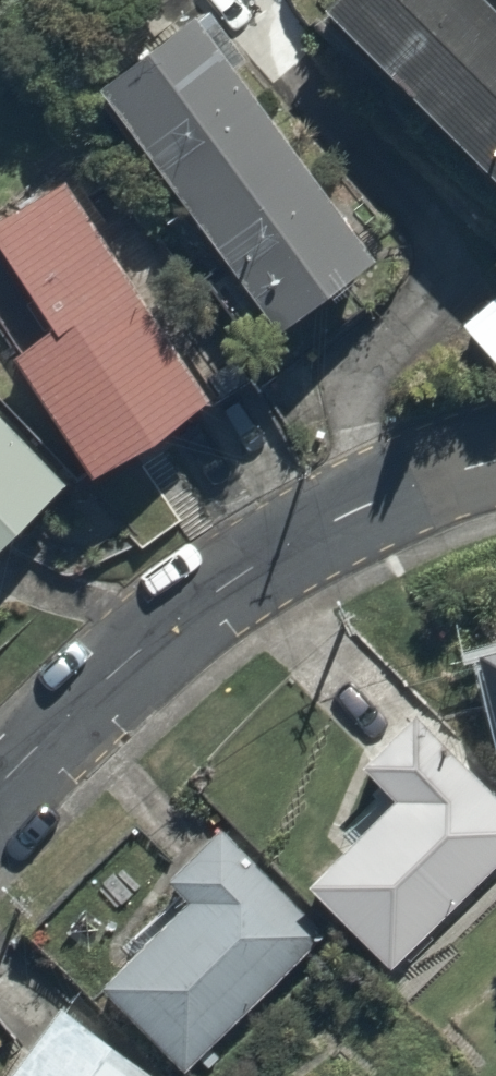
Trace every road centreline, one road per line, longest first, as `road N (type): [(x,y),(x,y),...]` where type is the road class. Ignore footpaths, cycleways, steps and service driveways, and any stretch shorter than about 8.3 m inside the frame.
road 1 (residential): [(0,784),(123,663),(233,580),(422,481),(495,462)]

